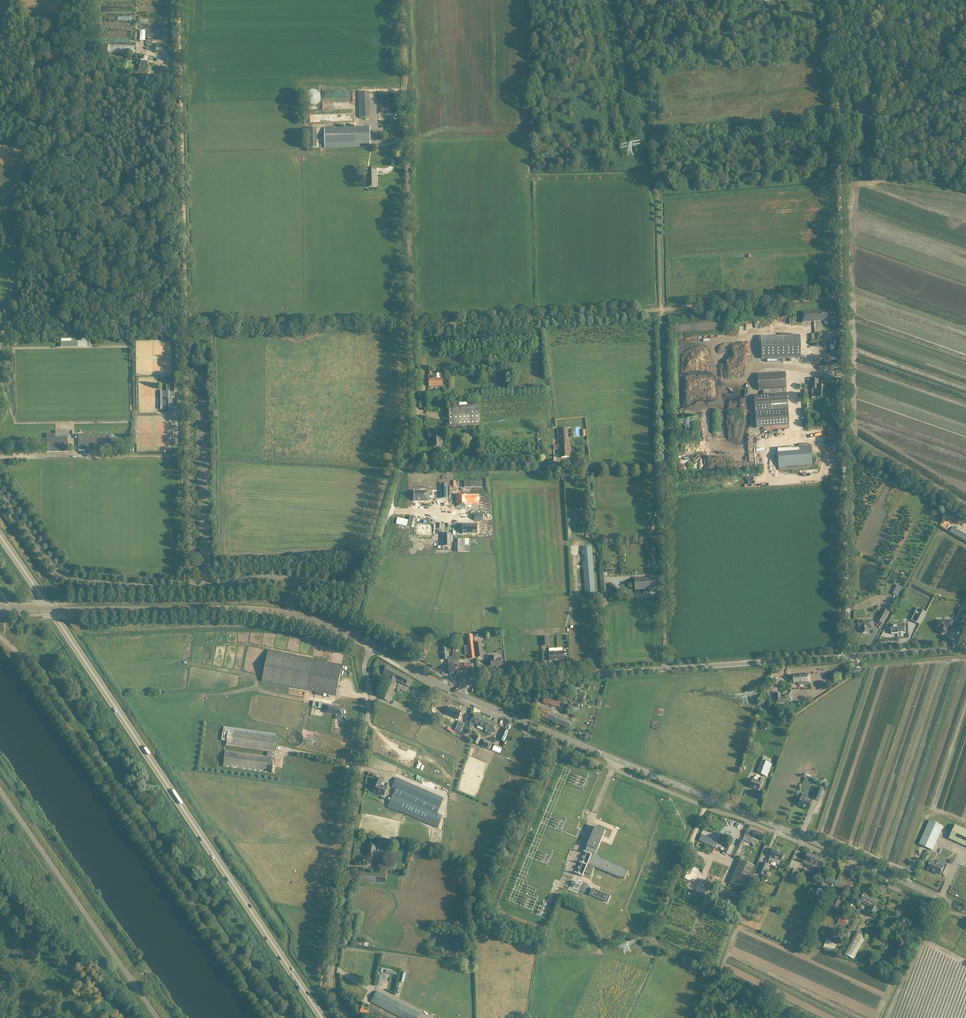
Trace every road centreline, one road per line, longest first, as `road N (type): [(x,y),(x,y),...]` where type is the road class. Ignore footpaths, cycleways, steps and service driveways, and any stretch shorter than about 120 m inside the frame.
road 1 (track): [(665,671),(654,0)]
road 2 (track): [(189,328),(413,325),(844,299)]
road 3 (primary): [(322,1017),(0,537)]
road 4 (tertiary): [(965,912),(459,693)]
road 5 (unclassified): [(850,658),(467,683)]
road 6 (unclassified): [(355,1017),(339,990),(336,960),(370,703),(365,665),(374,646)]
road 7 (unclassified): [(403,469),(416,423),(407,137)]
road 8 (track): [(189,328),(181,0)]
road 9 (unclassified): [(850,658),(845,357)]
road 10 (track): [(837,4),(844,299)]
road 11 (unclassified): [(162,1017),(0,783)]
road 12 (unclassified): [(192,589),(189,328)]
road 13 (unclassified): [(192,589),(70,578),(48,562),(0,494)]
road 14 (tertiary): [(289,614),(63,610)]
road 15 (track): [(841,185),(659,200)]
road 16 (unclassified): [(295,579),(364,582),(389,510)]
road 17 (unclassified): [(403,469),(546,466)]
road 18 (track): [(965,3),(837,4)]

